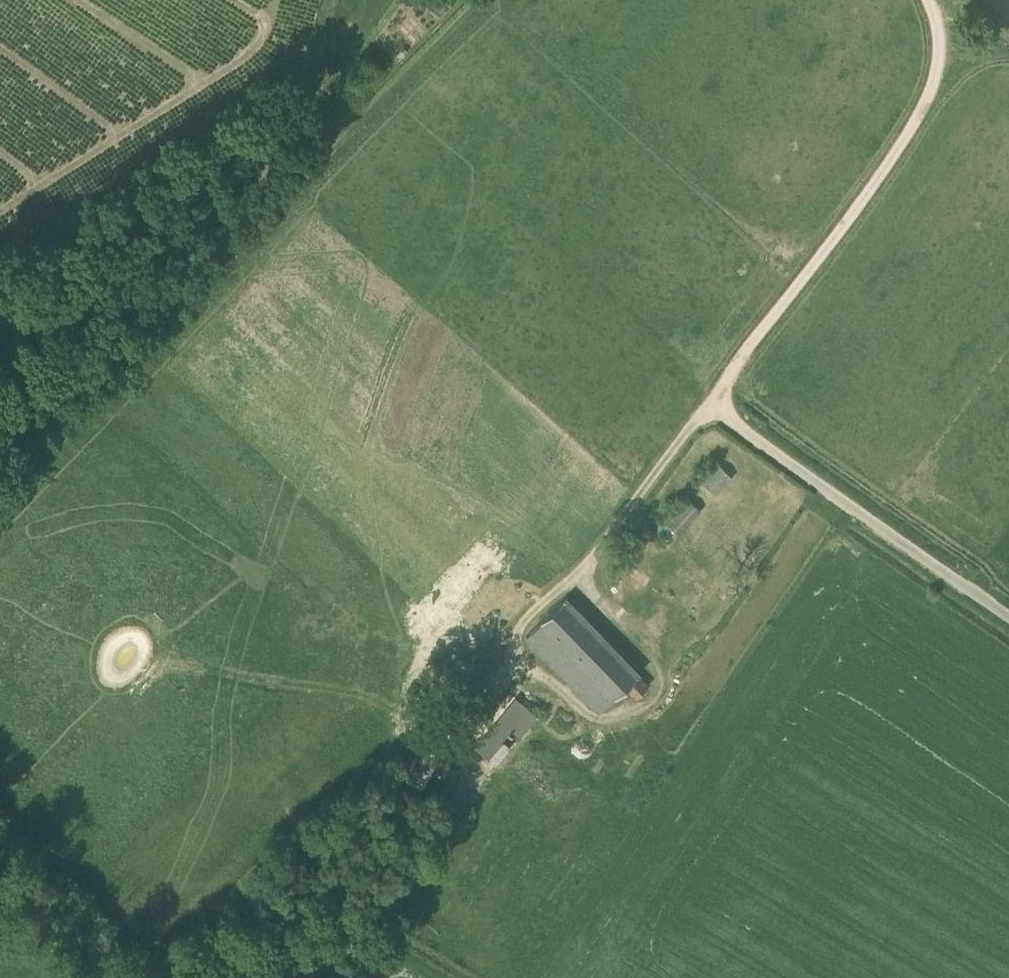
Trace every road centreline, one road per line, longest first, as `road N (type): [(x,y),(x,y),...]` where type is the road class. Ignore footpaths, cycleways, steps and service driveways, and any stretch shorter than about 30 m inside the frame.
road 1 (track): [(0,508),(217,288),(474,0)]
road 2 (track): [(930,0),(941,38),(927,103),(711,402)]
road 3 (track): [(711,402),(618,516)]

